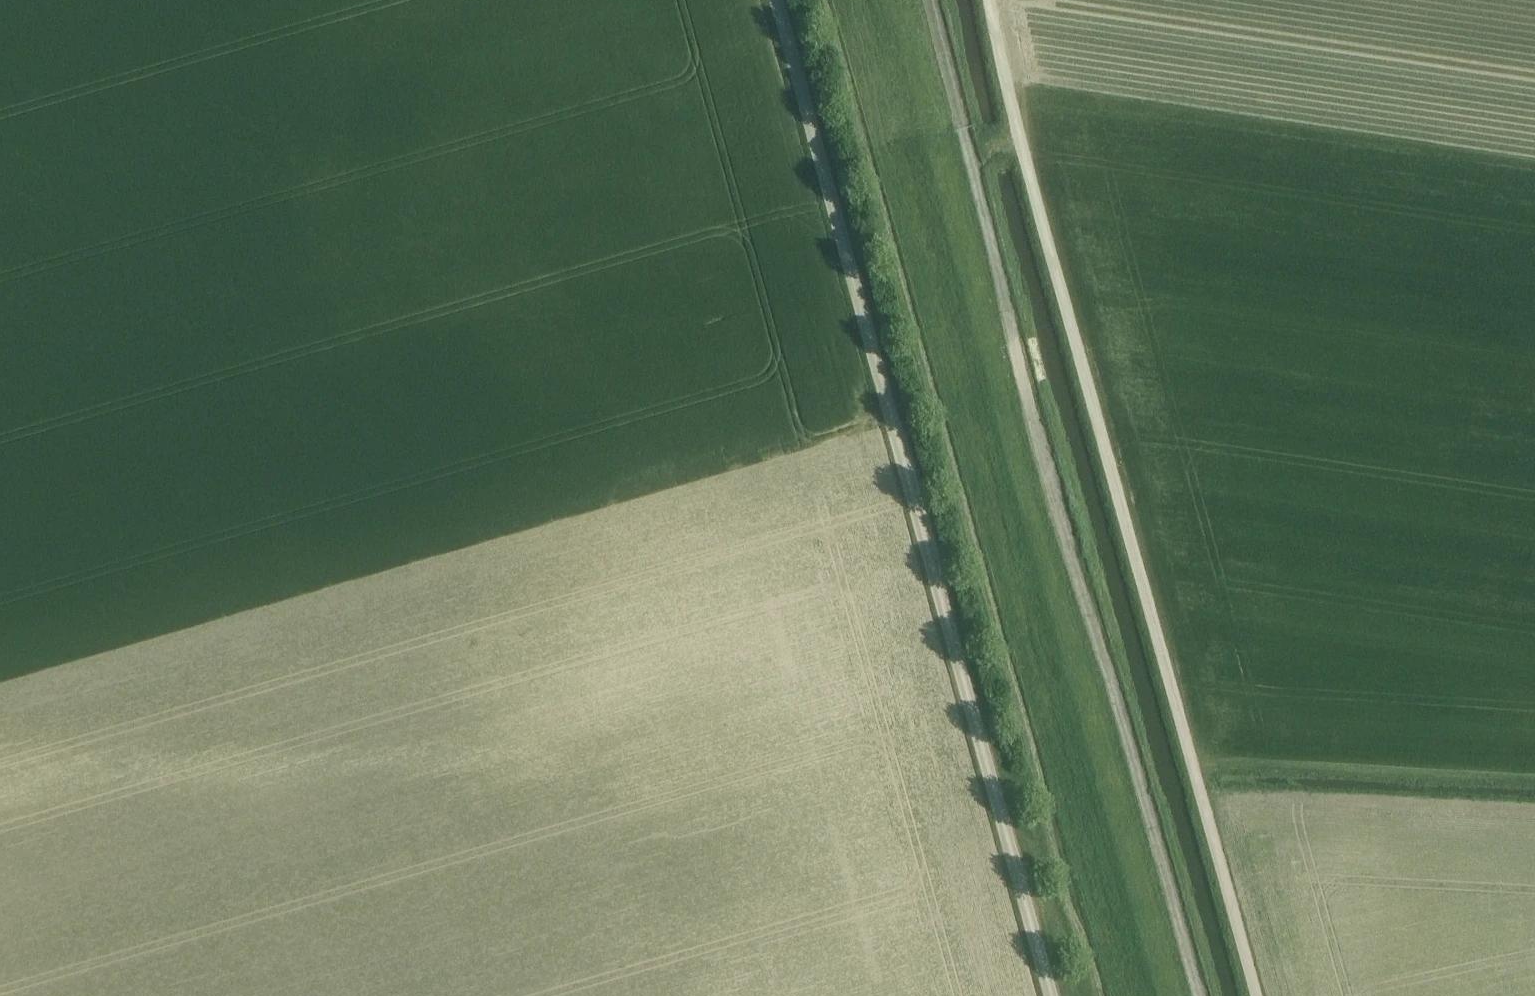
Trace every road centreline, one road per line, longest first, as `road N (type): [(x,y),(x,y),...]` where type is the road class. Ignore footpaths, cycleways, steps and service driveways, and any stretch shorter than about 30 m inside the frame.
road 1 (track): [(1201,995),(926,0)]

